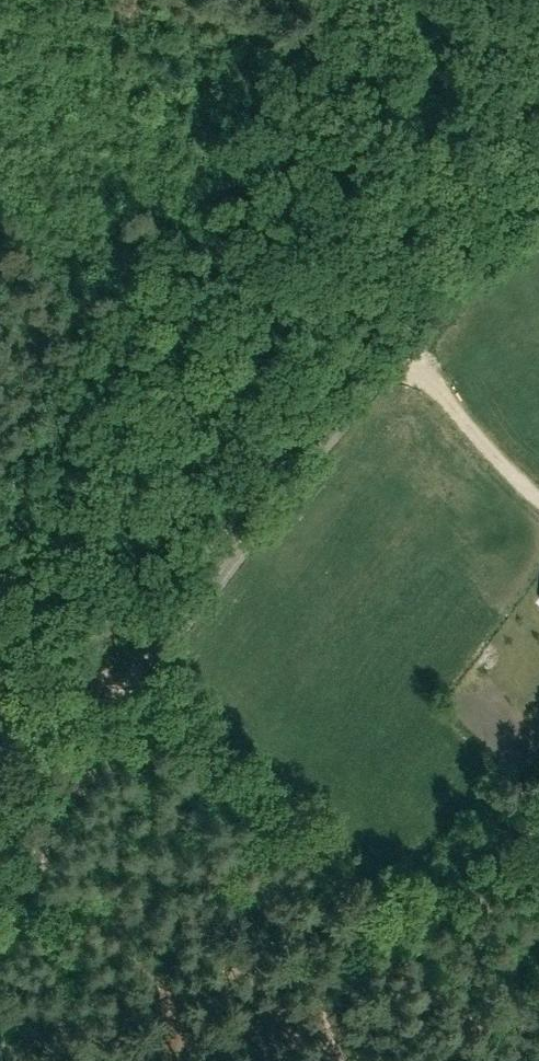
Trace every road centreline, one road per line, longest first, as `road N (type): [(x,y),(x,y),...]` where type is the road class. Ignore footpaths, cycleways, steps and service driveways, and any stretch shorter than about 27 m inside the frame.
road 1 (track): [(538,130),(226,570),(114,698),(0,933)]
road 2 (track): [(0,616),(331,855),(378,942),(476,908),(538,866)]
road 3 (track): [(274,0),(395,57),(538,99)]
road 4 (track): [(361,916),(357,954),(327,1013),(339,1060)]

